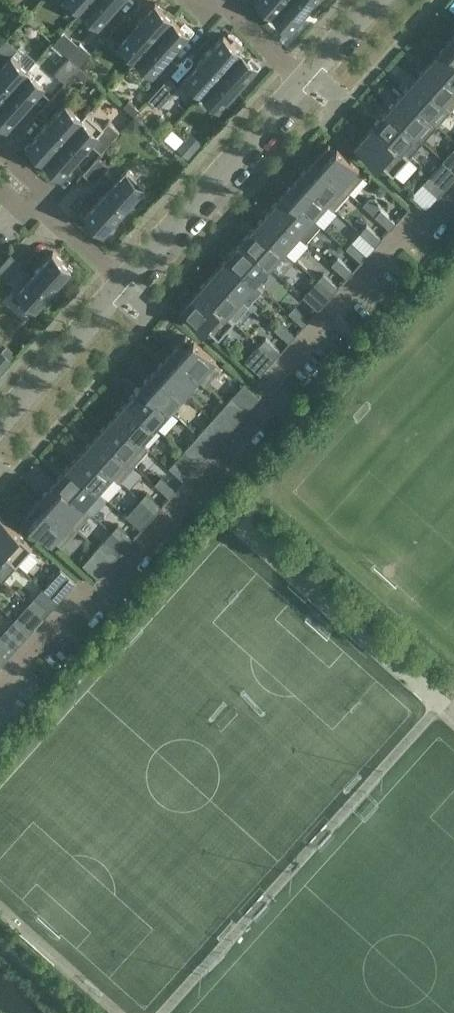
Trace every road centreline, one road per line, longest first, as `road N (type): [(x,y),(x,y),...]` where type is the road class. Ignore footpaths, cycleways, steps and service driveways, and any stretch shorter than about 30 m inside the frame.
road 1 (residential): [(0,687),(71,609),(102,595),(270,410),(274,378),(401,238),(433,223),(453,200)]
road 2 (residential): [(124,280),(302,82)]
road 3 (residential): [(0,419),(124,280)]

